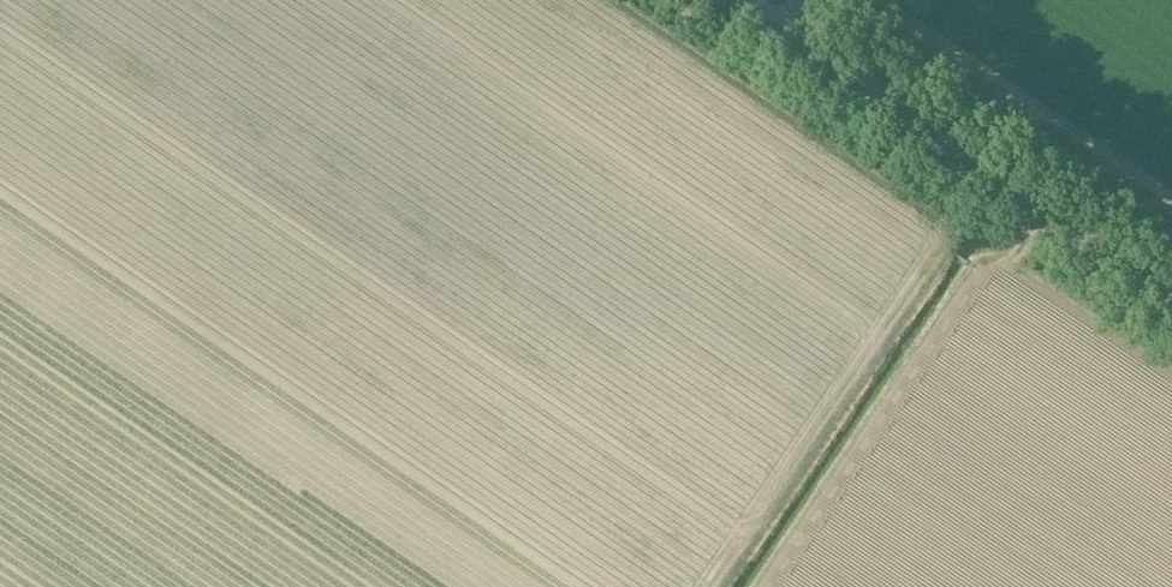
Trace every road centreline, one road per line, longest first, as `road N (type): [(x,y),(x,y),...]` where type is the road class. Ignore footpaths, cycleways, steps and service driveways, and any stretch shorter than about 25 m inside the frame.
road 1 (unclassified): [(1171,303),(723,0)]

